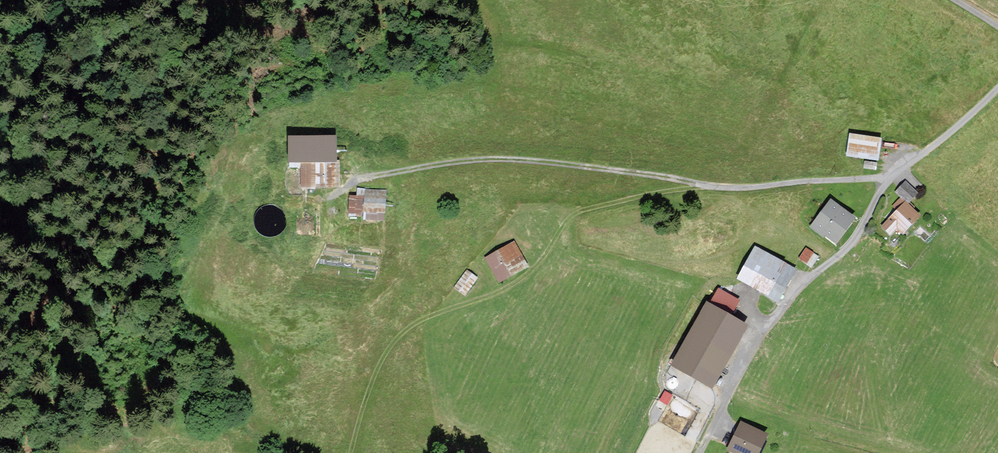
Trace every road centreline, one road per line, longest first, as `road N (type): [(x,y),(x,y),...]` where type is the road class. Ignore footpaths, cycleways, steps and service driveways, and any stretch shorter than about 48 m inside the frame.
road 1 (unclassified): [(887,182),(724,188),(505,160),(358,181)]
road 2 (residential): [(698,452),(769,320),(848,247),(887,182)]
road 3 (residential): [(887,182),(997,88)]

